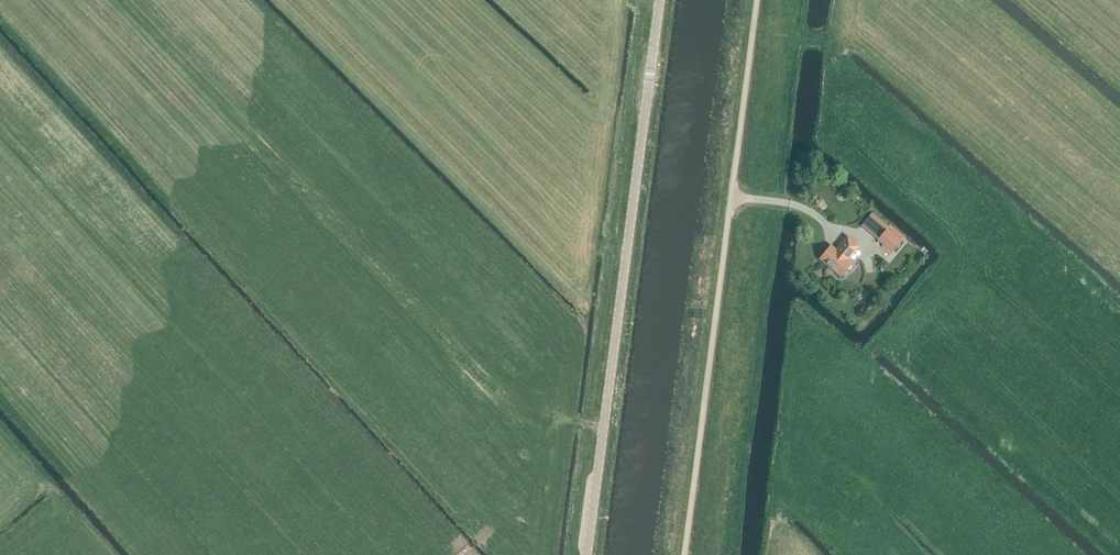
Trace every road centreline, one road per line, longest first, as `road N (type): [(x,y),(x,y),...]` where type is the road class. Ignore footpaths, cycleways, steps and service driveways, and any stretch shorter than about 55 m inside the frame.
road 1 (unclassified): [(681,554),(755,0)]
road 2 (unclassified): [(586,554),(660,0)]

